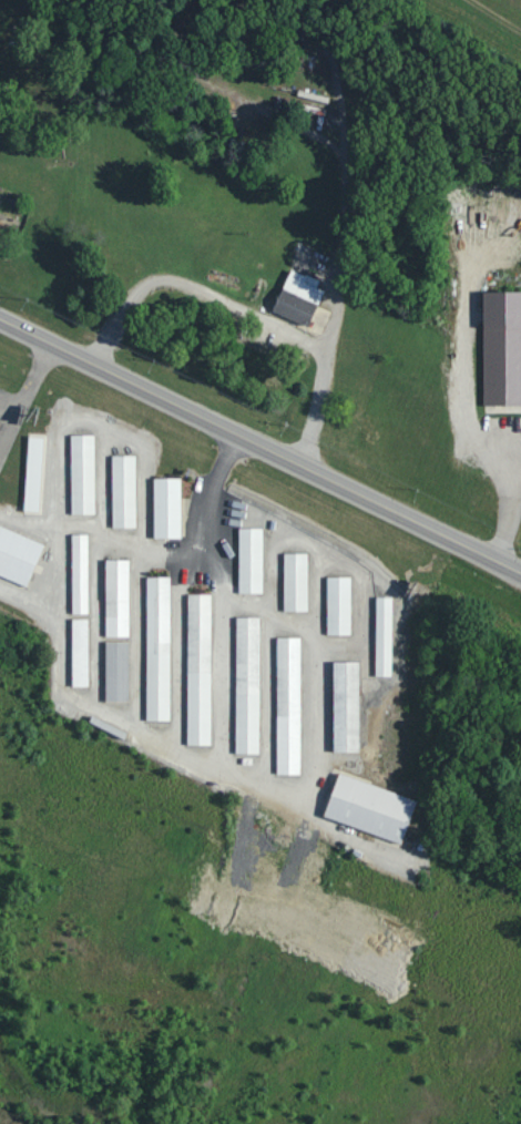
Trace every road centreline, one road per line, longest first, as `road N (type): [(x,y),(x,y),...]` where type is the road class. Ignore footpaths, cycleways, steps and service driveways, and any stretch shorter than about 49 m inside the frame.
road 1 (secondary): [(520,570),(0,310)]

